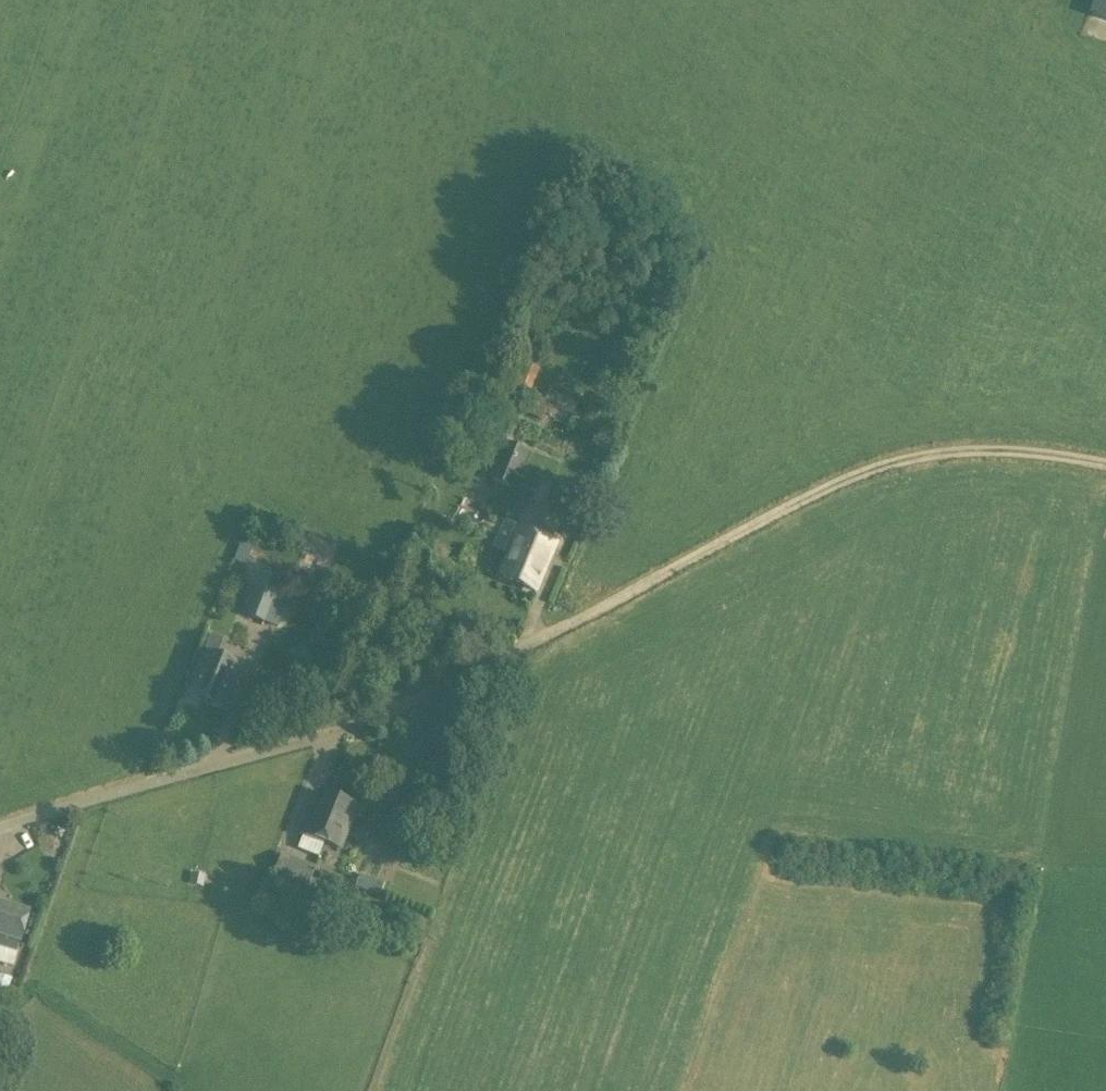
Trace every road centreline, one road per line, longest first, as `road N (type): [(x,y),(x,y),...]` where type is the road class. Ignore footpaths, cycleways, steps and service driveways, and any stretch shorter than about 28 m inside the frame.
road 1 (track): [(535,642),(843,480),(895,461),(995,451),(1105,466)]
road 2 (unclassified): [(0,829),(290,747),(417,701),(535,642)]

